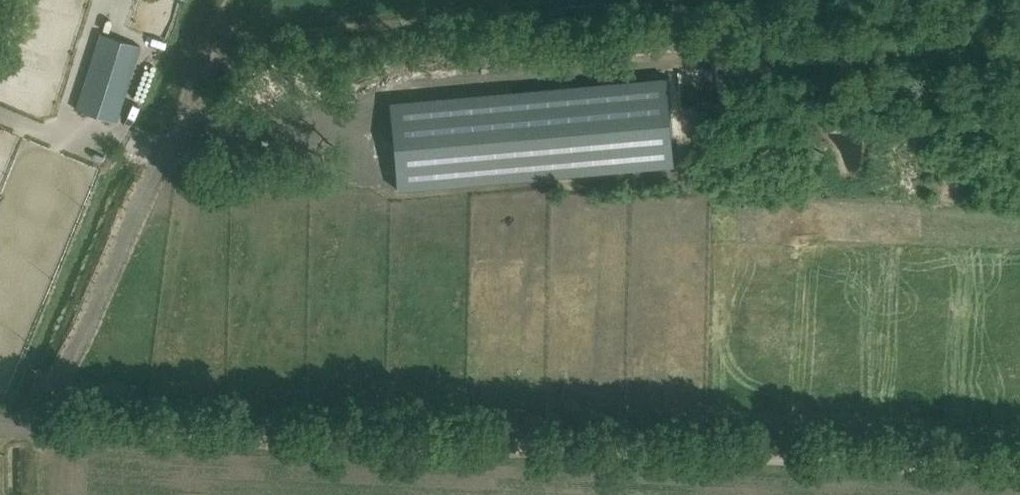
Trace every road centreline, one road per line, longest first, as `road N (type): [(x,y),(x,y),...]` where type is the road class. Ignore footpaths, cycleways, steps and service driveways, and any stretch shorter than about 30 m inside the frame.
road 1 (track): [(1019,466),(0,424)]
road 2 (track): [(1019,121),(793,133),(677,167),(391,187),(186,174),(67,123)]

